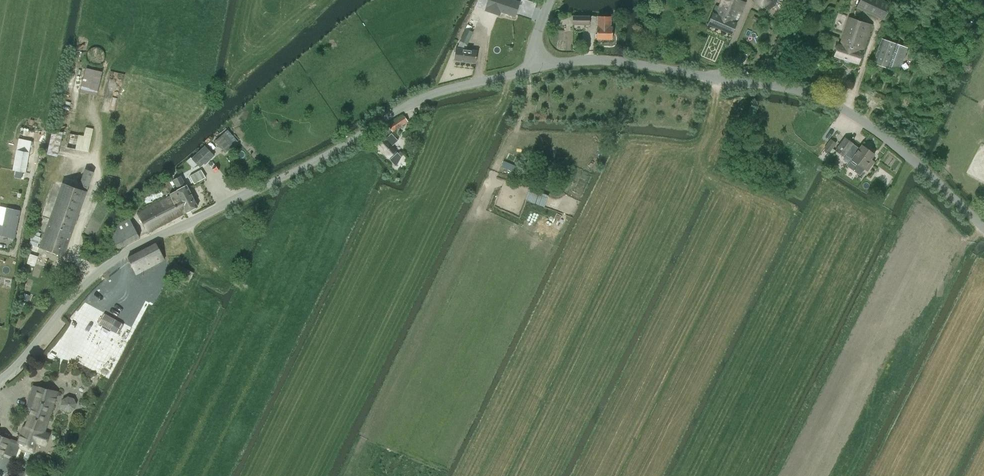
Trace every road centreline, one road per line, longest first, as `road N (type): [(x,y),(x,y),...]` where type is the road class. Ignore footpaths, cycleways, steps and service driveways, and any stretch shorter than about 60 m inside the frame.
road 1 (unclassified): [(0,377),(86,283),(158,231),(351,139),(409,100),(535,66)]
road 2 (unclassified): [(983,229),(868,124),(804,91),(646,60),(535,66)]

